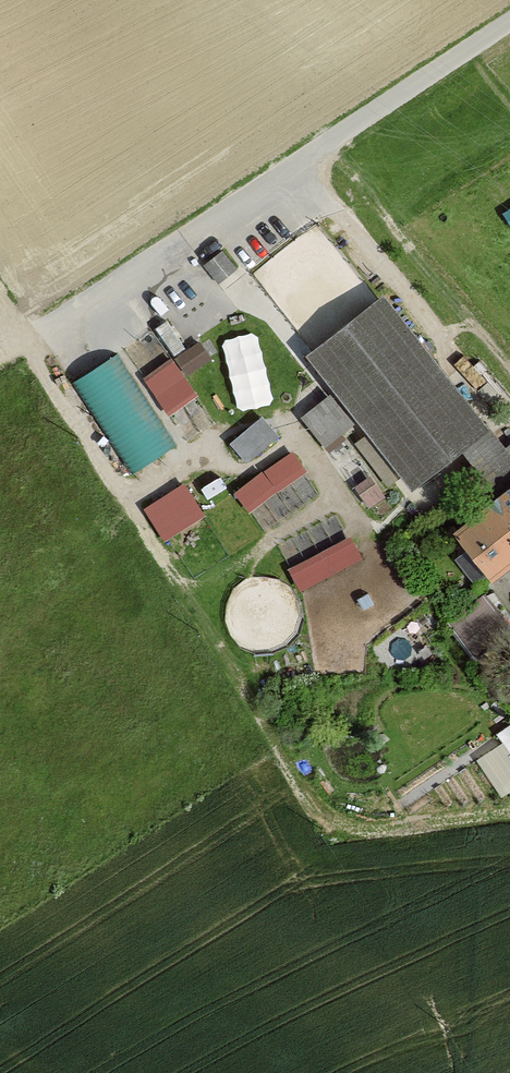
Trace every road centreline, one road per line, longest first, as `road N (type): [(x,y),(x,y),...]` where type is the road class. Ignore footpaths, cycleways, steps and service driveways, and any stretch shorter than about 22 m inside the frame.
road 1 (track): [(509,830),(384,837),(333,819),(28,336)]
road 2 (unclassified): [(509,21),(166,248)]
road 3 (track): [(166,248),(28,336)]

